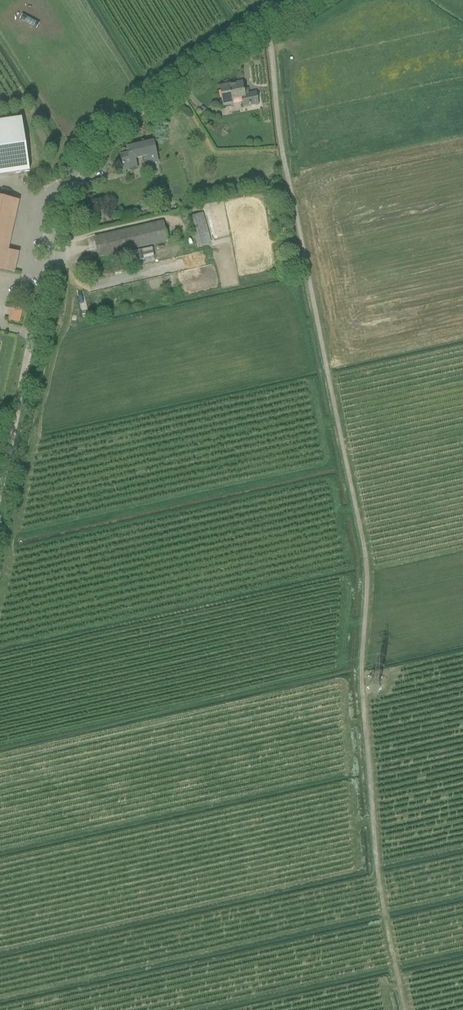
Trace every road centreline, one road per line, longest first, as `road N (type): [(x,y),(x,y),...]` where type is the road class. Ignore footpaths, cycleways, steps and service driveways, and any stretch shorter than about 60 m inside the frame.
road 1 (track): [(272,27),(362,571),(352,668),(404,1009)]
road 2 (unclassified): [(28,330),(61,208),(90,148),(309,0)]
road 3 (track): [(0,460),(28,330)]

